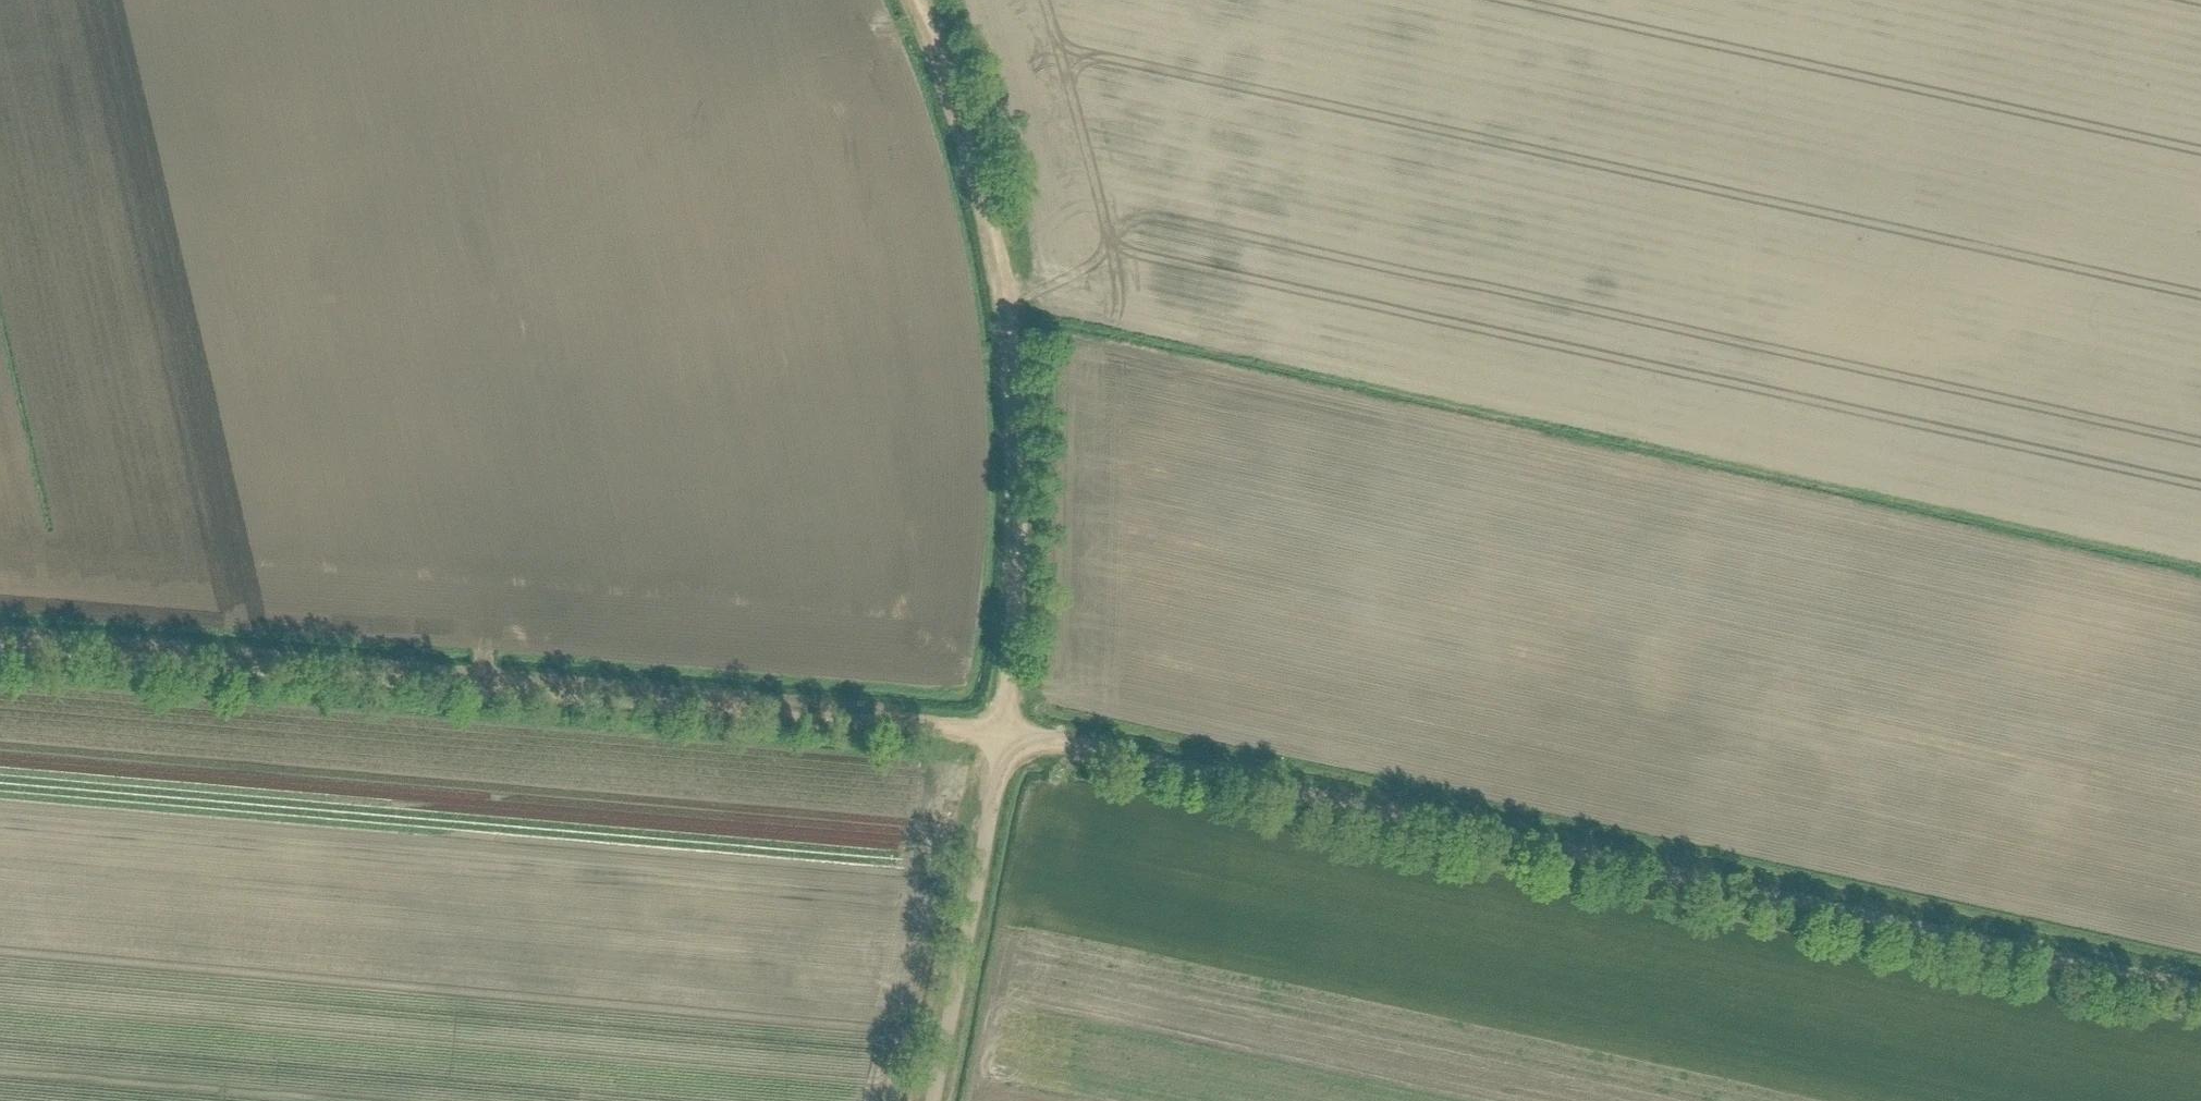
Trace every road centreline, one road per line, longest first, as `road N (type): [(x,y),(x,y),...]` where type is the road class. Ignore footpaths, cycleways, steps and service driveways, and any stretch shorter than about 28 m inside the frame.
road 1 (track): [(0,643),(1006,732),(1020,450),(1009,311),(988,214),(915,0)]
road 2 (unclassified): [(933,1100),(1006,732),(2200,990)]

